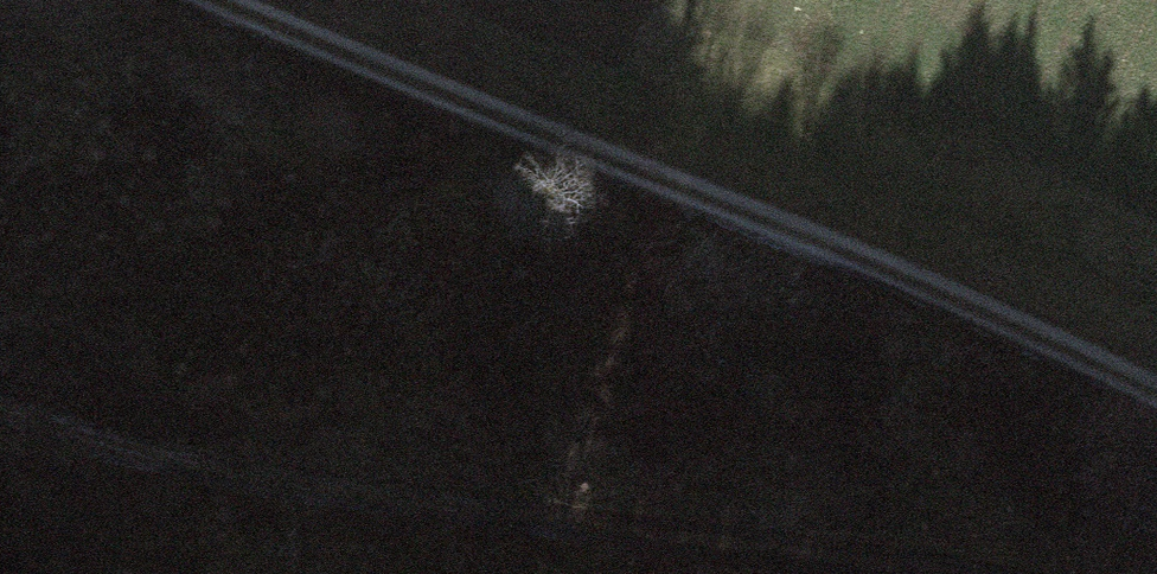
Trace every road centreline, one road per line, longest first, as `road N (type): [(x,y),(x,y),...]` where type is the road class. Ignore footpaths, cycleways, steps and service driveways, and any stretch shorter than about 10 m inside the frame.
road 1 (track): [(1156,410),(236,0)]
road 2 (track): [(929,573),(156,458),(0,396)]

